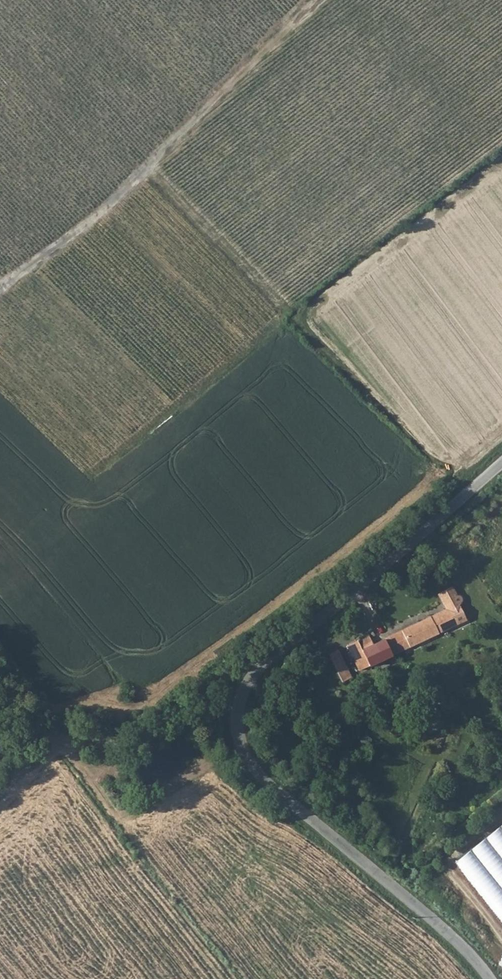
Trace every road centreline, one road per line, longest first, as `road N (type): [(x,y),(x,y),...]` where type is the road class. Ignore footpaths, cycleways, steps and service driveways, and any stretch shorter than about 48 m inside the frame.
road 1 (track): [(501,432),(145,702),(118,713),(105,698),(110,674),(5,545),(277,324)]
road 2 (unclassified): [(485,978),(458,945),(269,787),(243,758),(236,727),(241,696),(257,670),(501,462)]
road 3 (track): [(147,171),(286,308),(277,324),(440,480)]
road 4 (track): [(319,0),(147,171),(0,284)]

